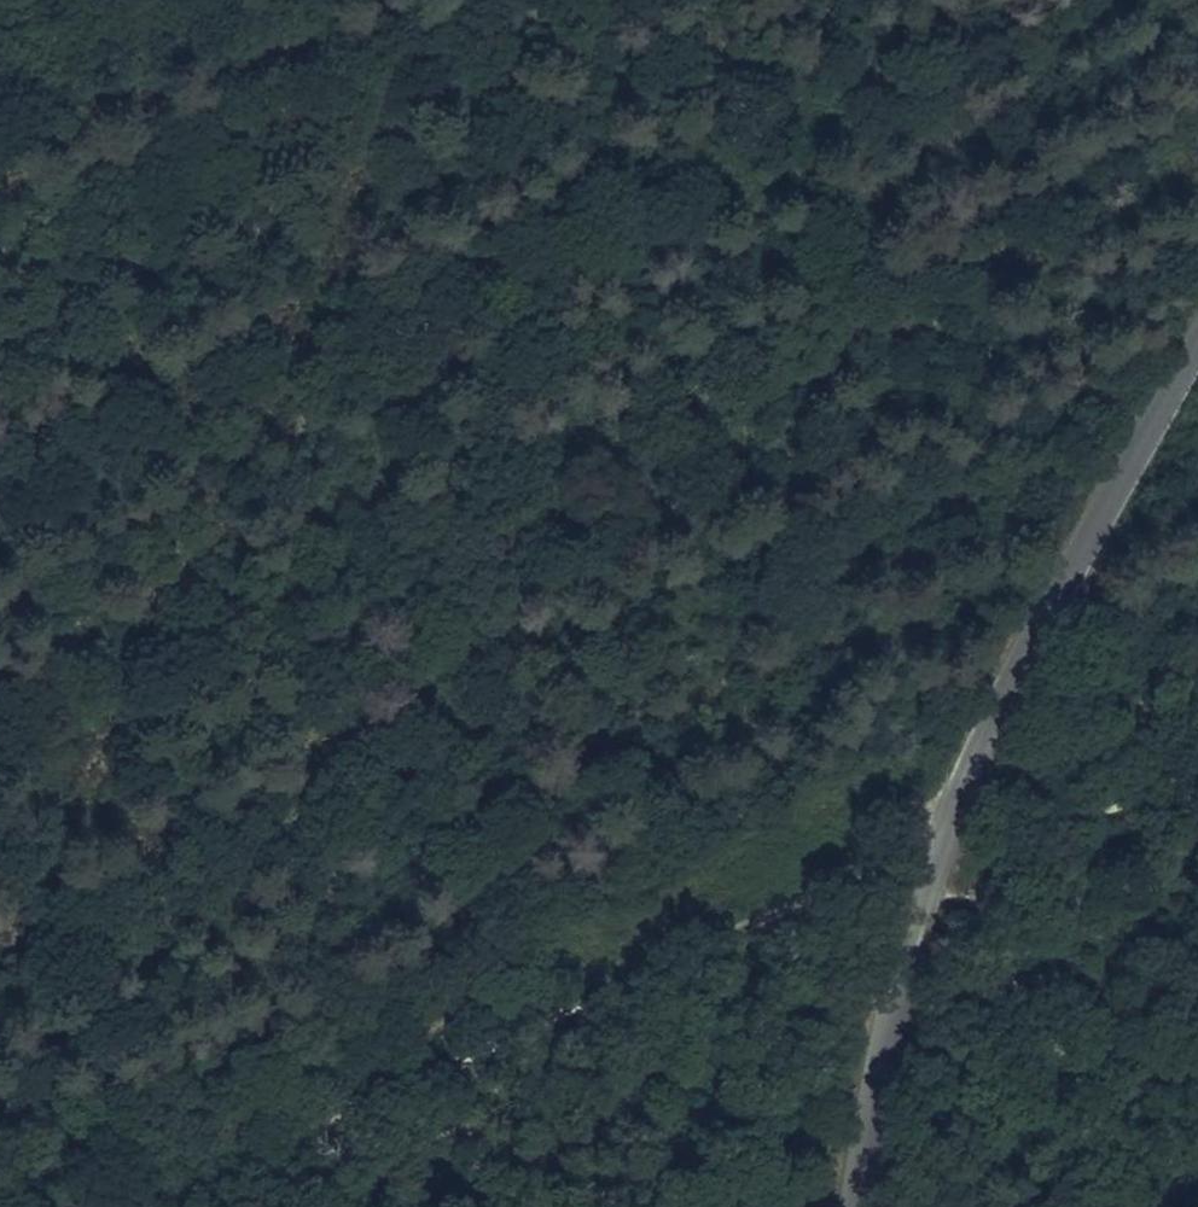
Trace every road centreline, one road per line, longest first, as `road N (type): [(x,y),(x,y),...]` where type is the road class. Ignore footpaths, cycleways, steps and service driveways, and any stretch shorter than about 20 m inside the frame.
road 1 (unclassified): [(1197,341),(1081,545),(935,860),(847,1206)]
road 2 (track): [(159,1206),(915,857),(935,860)]

